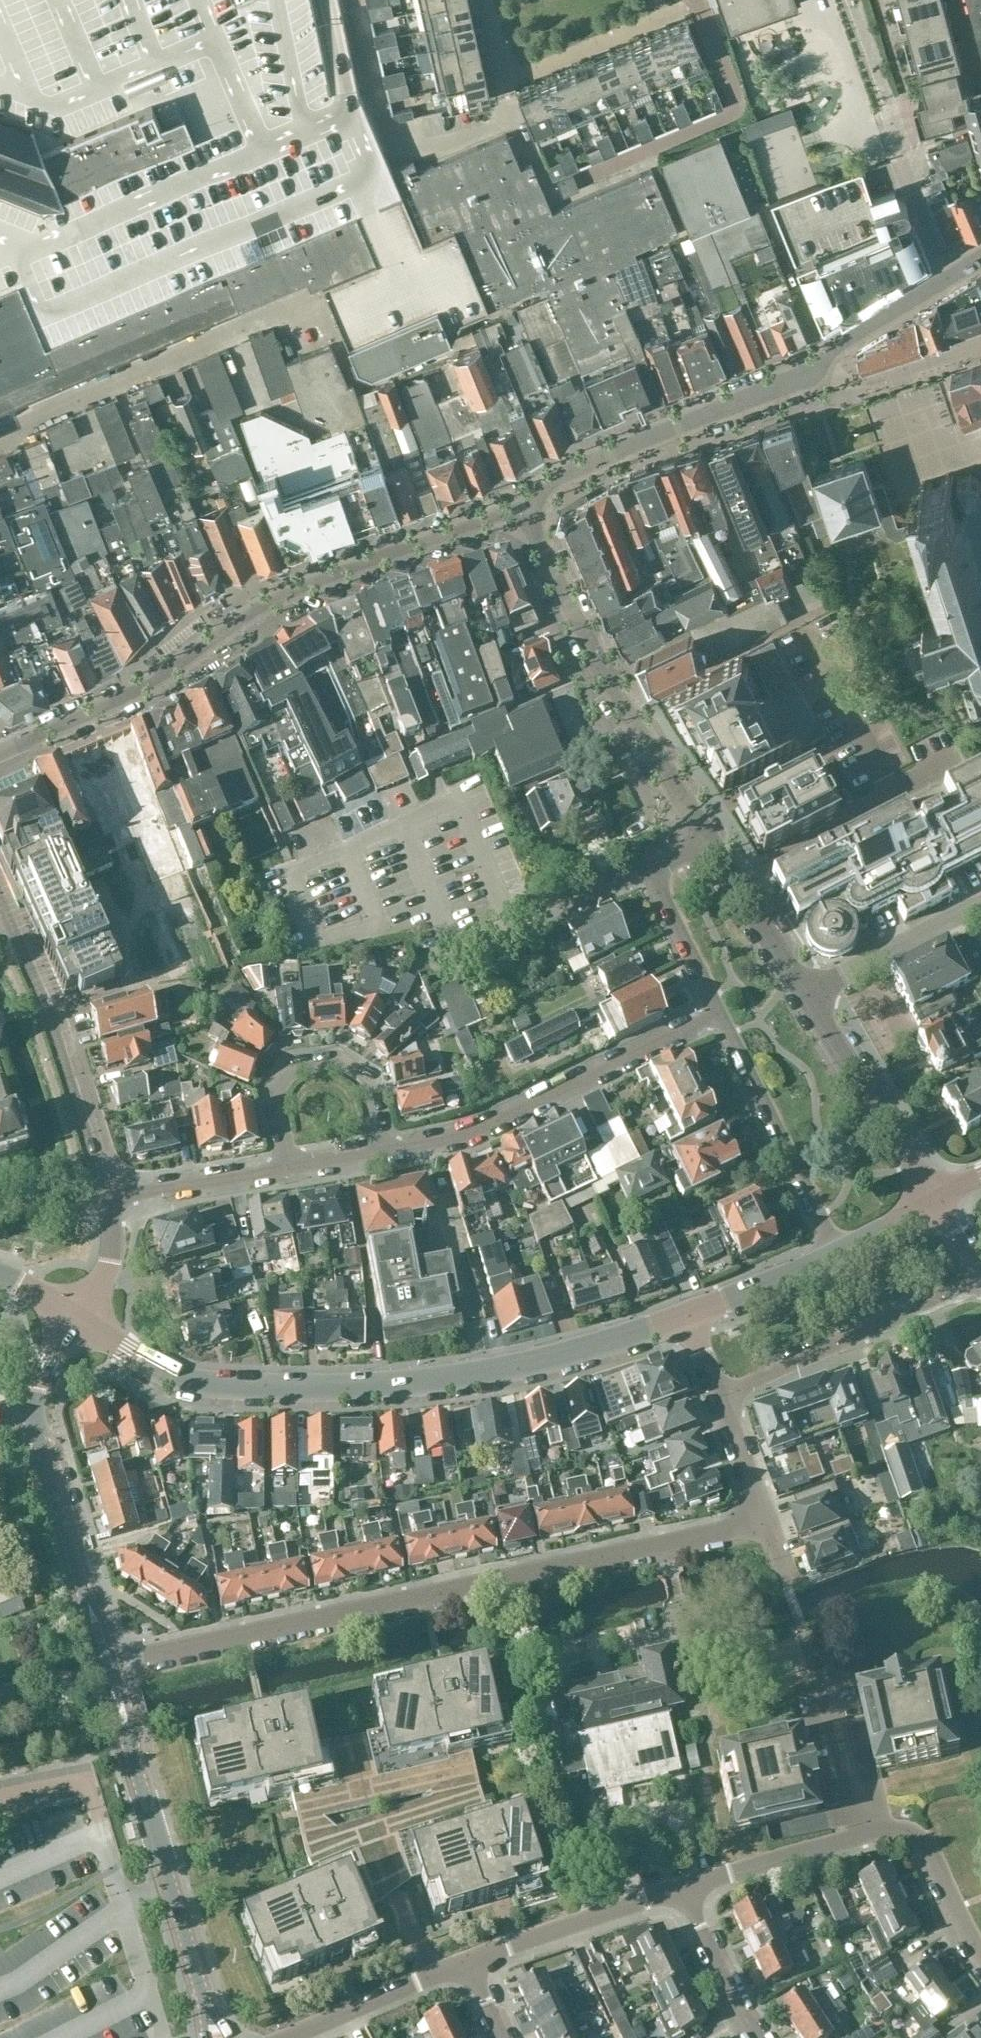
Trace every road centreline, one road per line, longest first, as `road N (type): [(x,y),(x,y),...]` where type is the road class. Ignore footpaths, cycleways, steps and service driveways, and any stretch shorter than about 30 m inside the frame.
road 1 (unclassified): [(108,1673),(762,1518)]
road 2 (tertiary): [(74,1316),(176,1373),(238,1385),(326,1387),(487,1369),(687,1317)]
road 3 (unclassified): [(0,749),(149,685),(250,614),(493,517),(533,513)]
road 4 (unclassified): [(108,1673),(33,1407),(45,1364),(74,1316)]
road 5 (residential): [(703,839),(538,540),(533,513)]
road 6 (residential): [(714,1013),(479,1127),(380,1149)]
road 7 (residential): [(107,1198),(0,901)]
road 8 (residential): [(533,513),(560,480),(812,376)]
road 9 (unclassified): [(718,1400),(980,1280)]
road 10 (residential): [(205,2003),(129,1739)]
road 11 (residential): [(714,1013),(838,1251)]
road 12 (residential): [(957,757),(733,886)]
road 13 (unclassified): [(380,1149),(363,1081),(337,1064),(307,1065),(286,1079),(277,1098),(290,1166)]
road 14 (residential): [(682,1887),(873,1827),(917,1836)]
road 15 (residential): [(936,1201),(802,996)]
road 16 (residential): [(471,1964),(682,1887)]
road 17 (residential): [(980,259),(841,341),(812,376)]
road 18 (residential): [(456,955),(642,870)]
road 19 (residential): [(802,996),(980,908)]
road 20 (residential): [(293,2037),(471,1964)]
road 21 (residential): [(290,1166),(107,1198)]
road 22 (residential): [(812,376),(861,387),(980,346)]
road 23 (residential): [(761,2037),(682,1887)]
road 24 (tertiary): [(687,1317),(838,1251)]
road 25 (unclassified): [(642,870),(714,1013)]
road 26 (residential): [(980,1960),(917,1836)]
road 27 (residential): [(802,996),(733,886)]
road 28 (unclassified): [(718,1400),(762,1518)]

